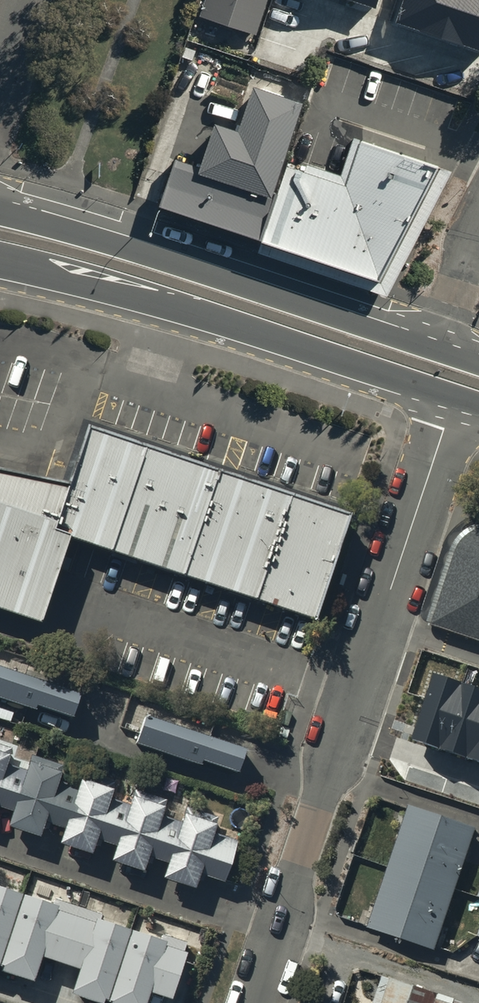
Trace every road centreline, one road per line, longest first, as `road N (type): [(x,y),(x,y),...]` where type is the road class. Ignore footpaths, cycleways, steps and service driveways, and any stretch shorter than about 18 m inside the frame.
road 1 (residential): [(456,396),(256,1002)]
road 2 (primary): [(456,396),(174,306),(0,262)]
road 3 (primary): [(0,209),(428,343)]

